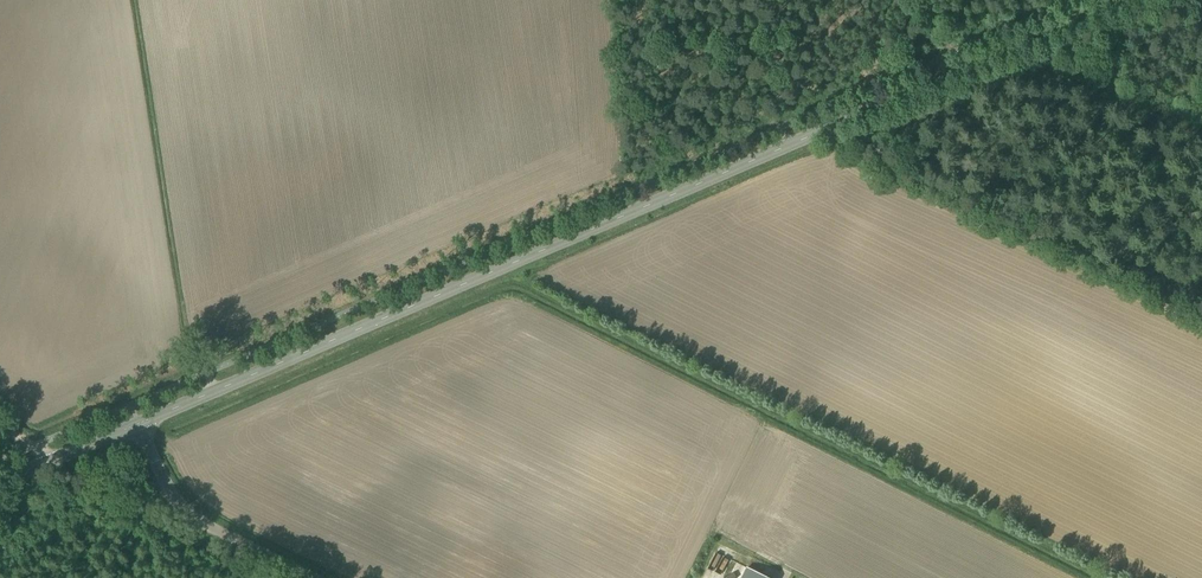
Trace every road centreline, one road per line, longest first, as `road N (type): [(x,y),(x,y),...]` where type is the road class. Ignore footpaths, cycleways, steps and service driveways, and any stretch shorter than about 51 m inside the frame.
road 1 (tertiary): [(138,424),(1142,0)]
road 2 (unclassified): [(296,577),(193,527),(138,424)]
road 3 (track): [(1029,25),(1052,65),(1201,108)]
road 4 (tertiary): [(0,485),(138,424)]

